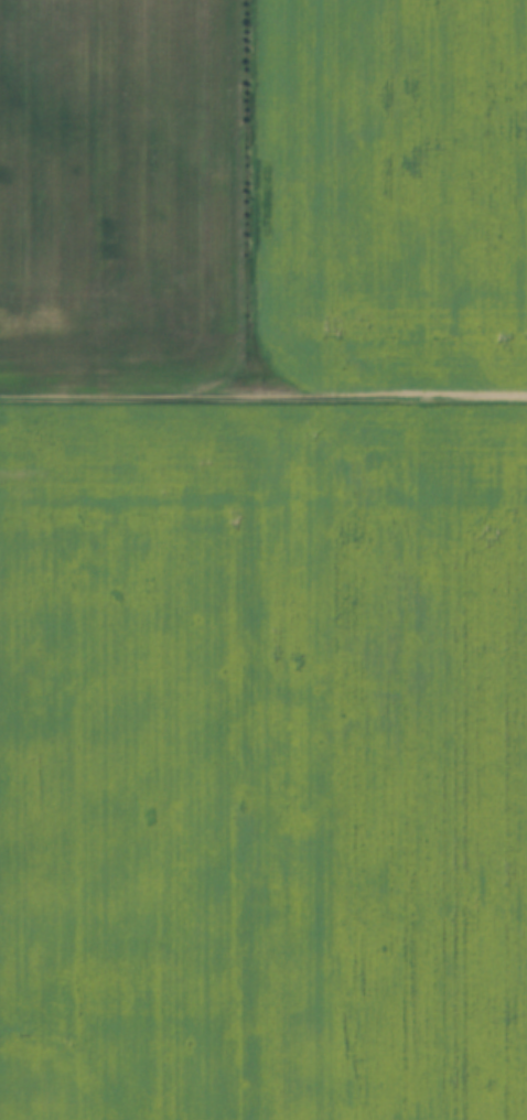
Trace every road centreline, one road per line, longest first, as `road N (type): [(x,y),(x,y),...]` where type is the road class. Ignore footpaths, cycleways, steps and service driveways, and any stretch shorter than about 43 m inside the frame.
road 1 (track): [(526,395),(0,392)]

